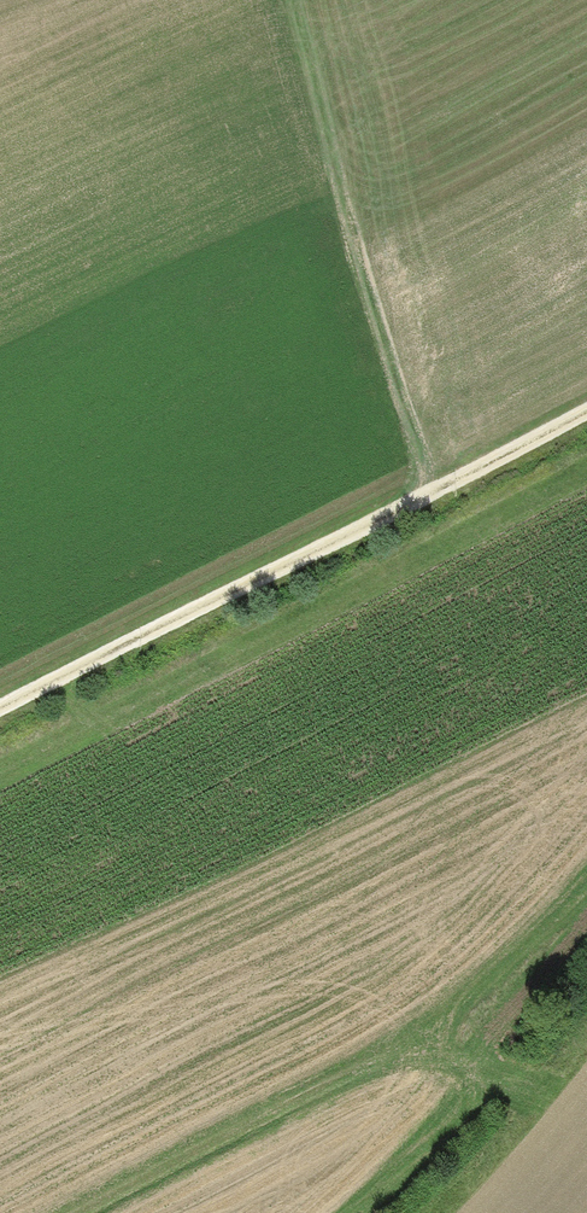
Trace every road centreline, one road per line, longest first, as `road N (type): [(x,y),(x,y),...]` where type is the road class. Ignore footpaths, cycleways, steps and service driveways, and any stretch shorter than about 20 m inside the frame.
road 1 (track): [(0,714),(422,504),(586,412)]
road 2 (track): [(422,504),(299,0)]
road 3 (track): [(537,1103),(372,1070),(85,1212)]

